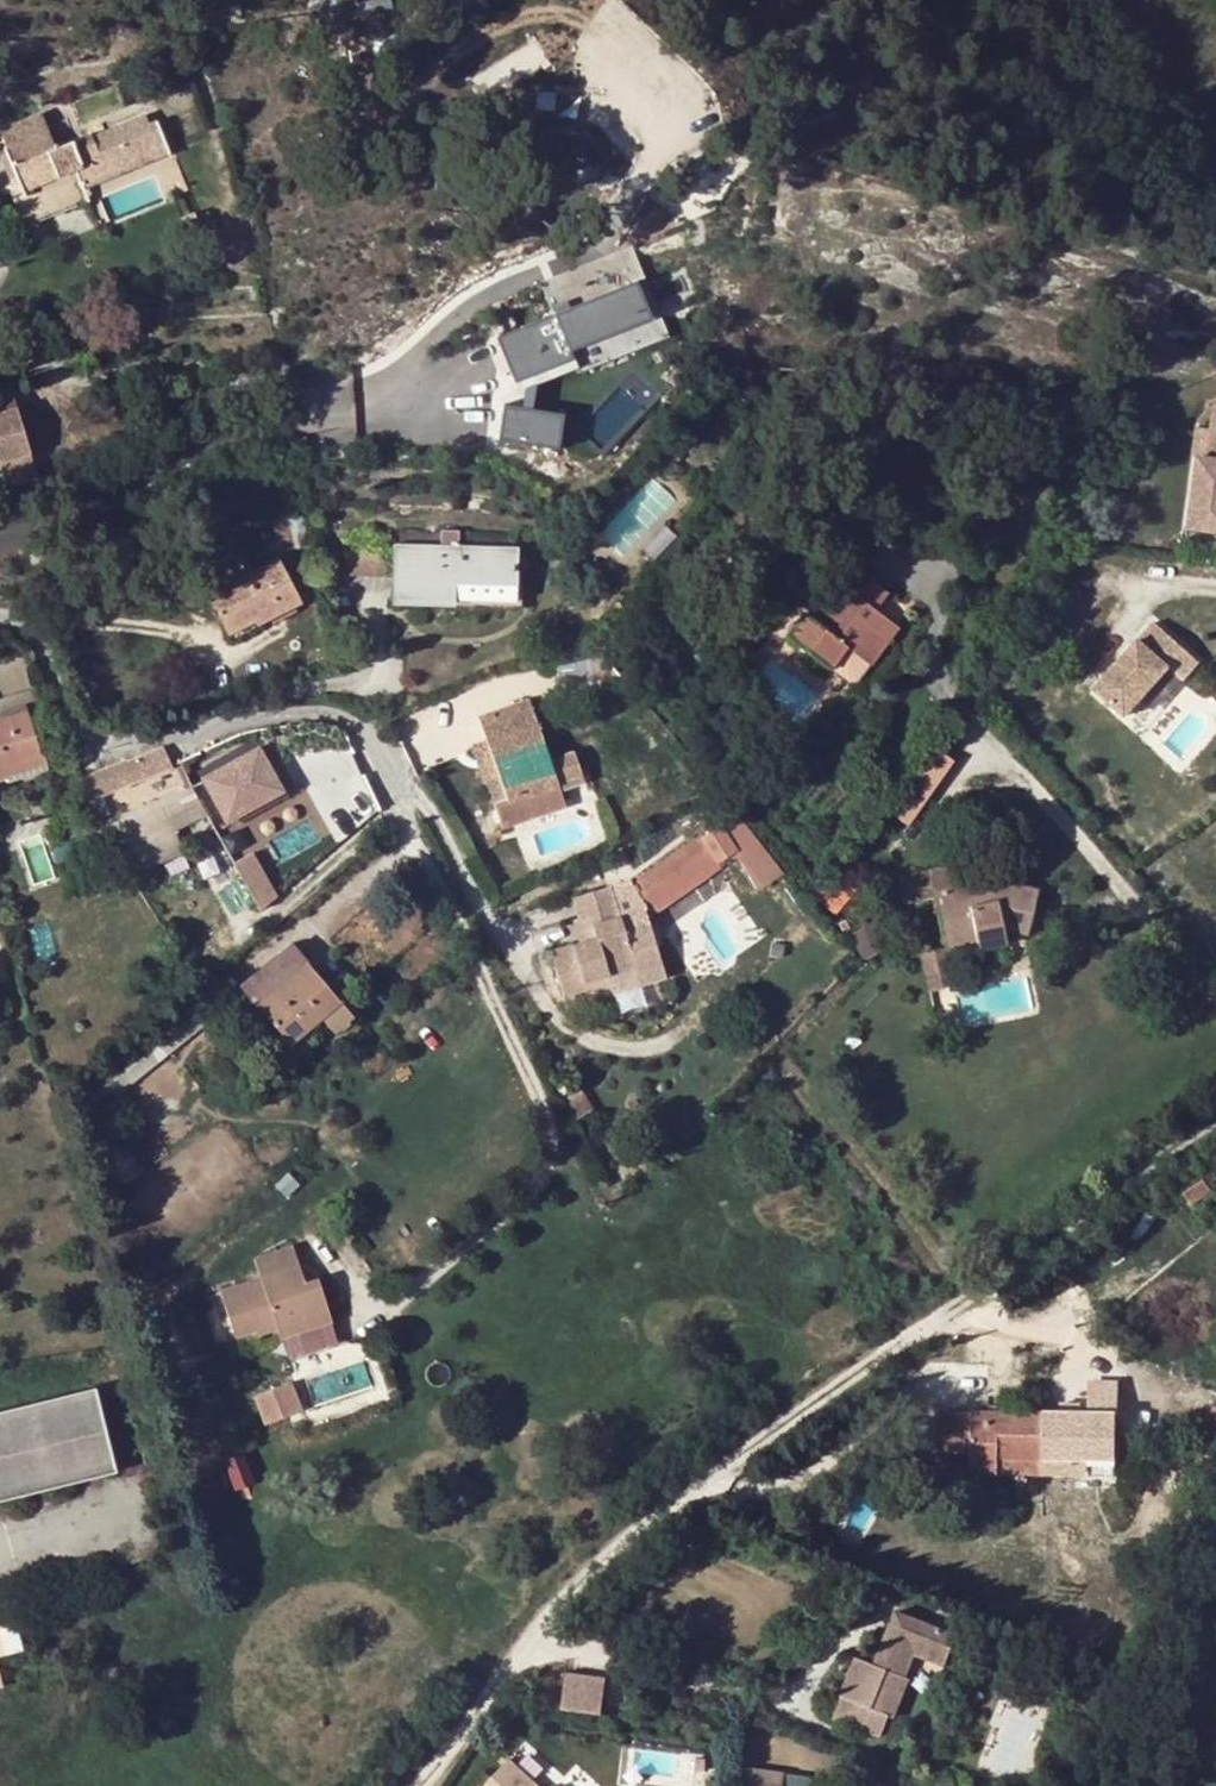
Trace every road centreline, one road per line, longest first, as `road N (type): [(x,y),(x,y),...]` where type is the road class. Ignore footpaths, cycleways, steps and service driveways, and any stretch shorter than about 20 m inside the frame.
road 1 (track): [(421,1785),(503,1673),(601,1563),(753,1449),(1215,1133)]
road 2 (track): [(1215,989),(1026,776)]

